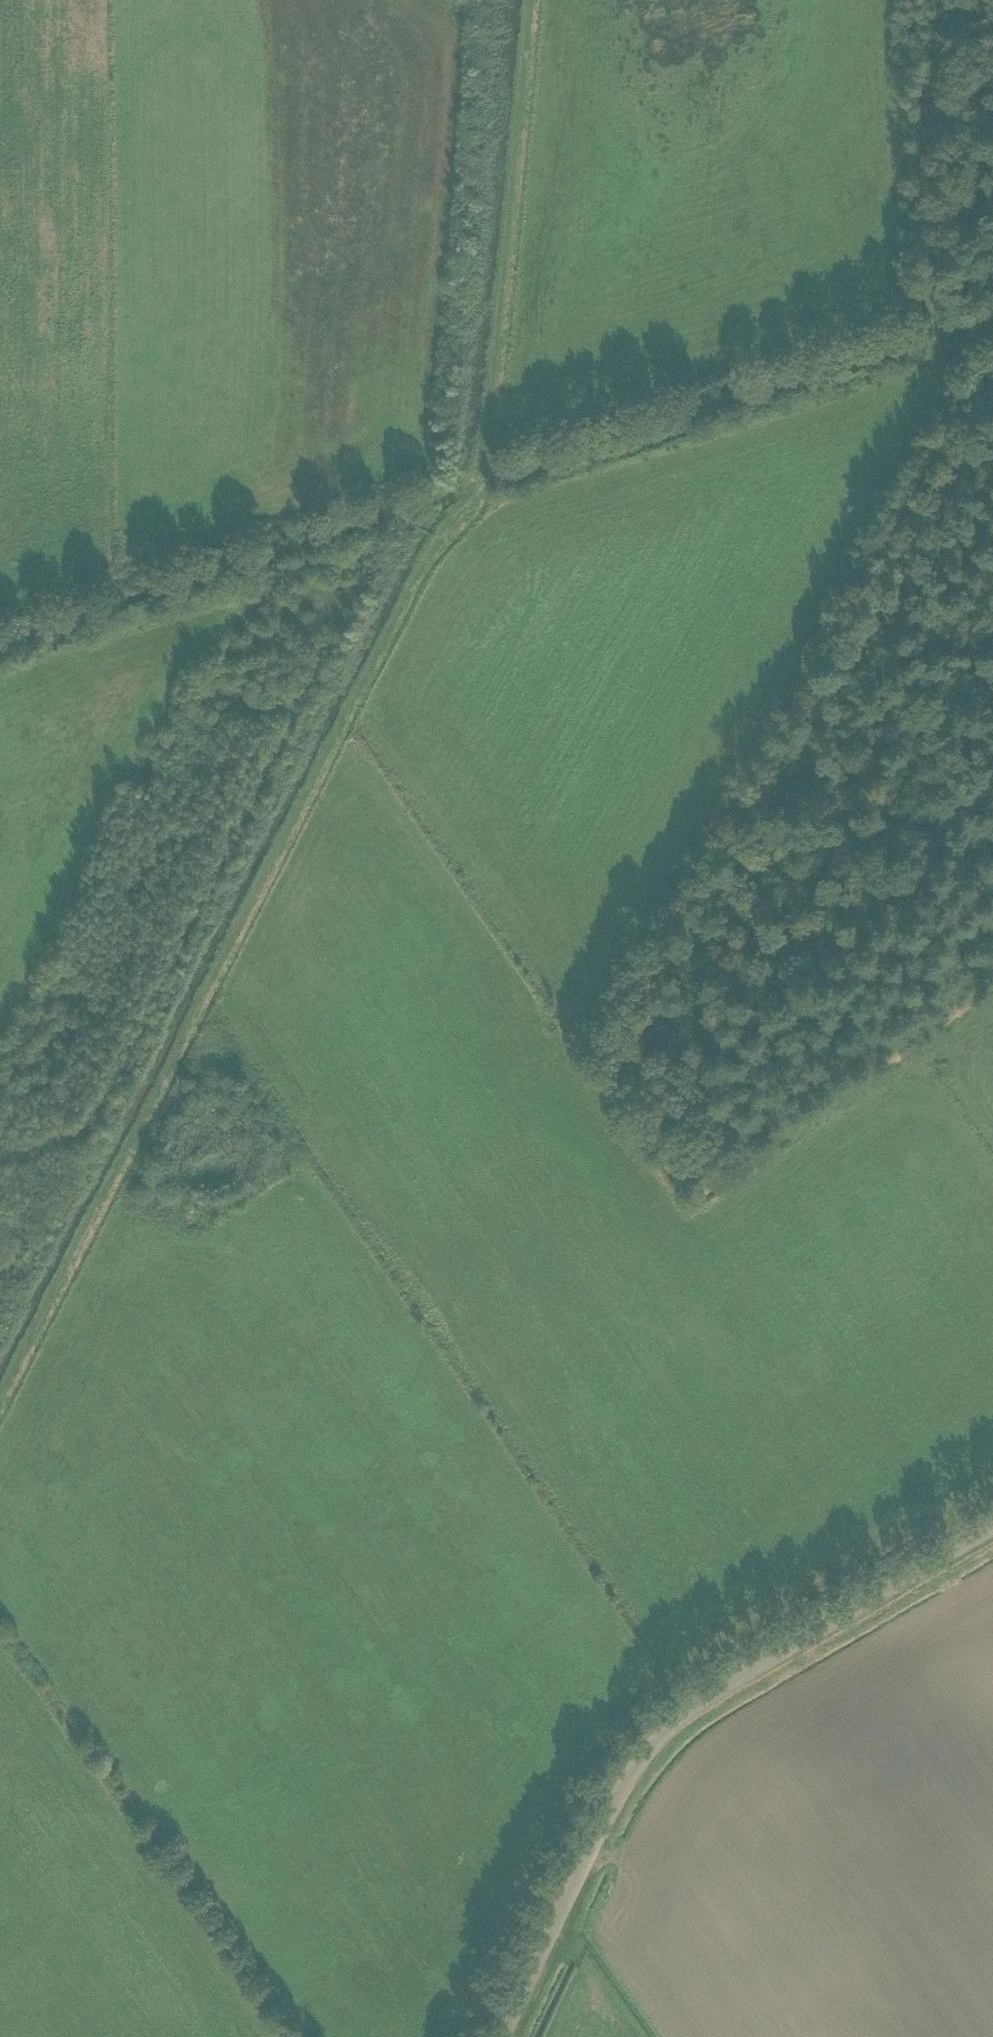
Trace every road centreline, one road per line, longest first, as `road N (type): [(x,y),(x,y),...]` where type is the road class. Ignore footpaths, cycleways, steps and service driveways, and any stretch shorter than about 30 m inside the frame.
road 1 (unclassified): [(512,2036),(643,1771),(685,1709),(992,1528)]
road 2 (track): [(488,477),(740,390),(992,318)]
road 3 (track): [(0,647),(386,513)]

